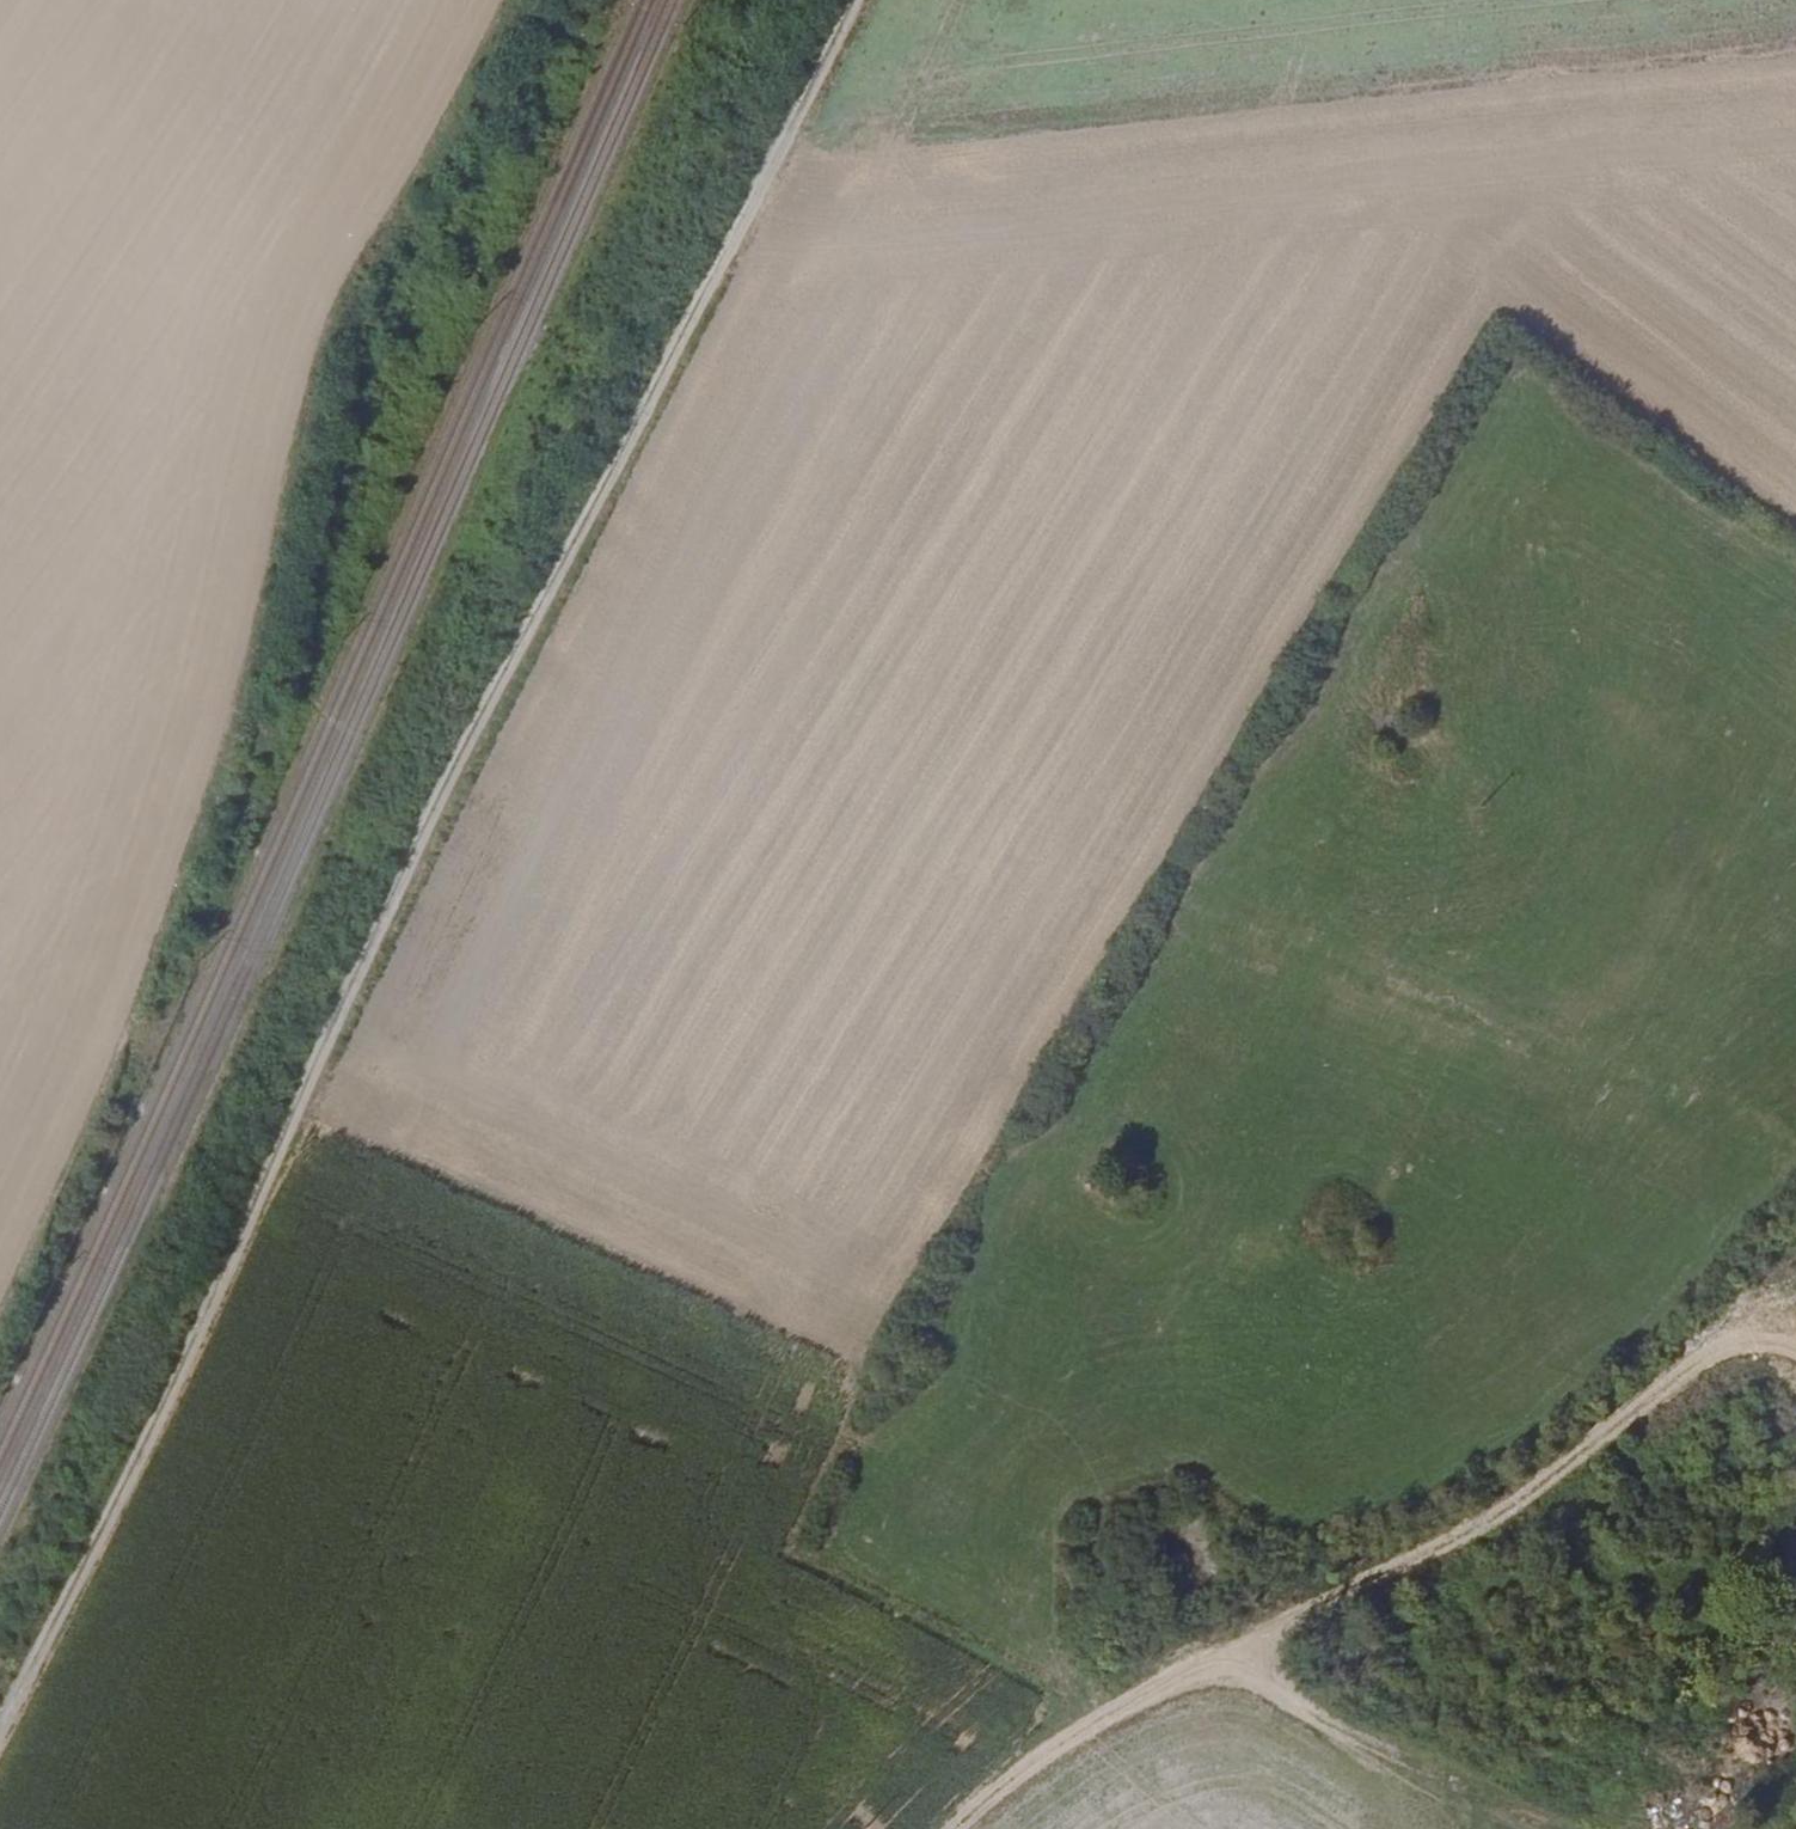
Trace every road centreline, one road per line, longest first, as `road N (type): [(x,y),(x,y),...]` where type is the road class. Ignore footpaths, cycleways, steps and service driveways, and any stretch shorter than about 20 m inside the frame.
road 1 (track): [(859,0),(404,866),(147,1461),(0,1723)]
road 2 (track): [(1411,1770),(1301,1697),(1218,1681),(1094,1729),(965,1828)]

